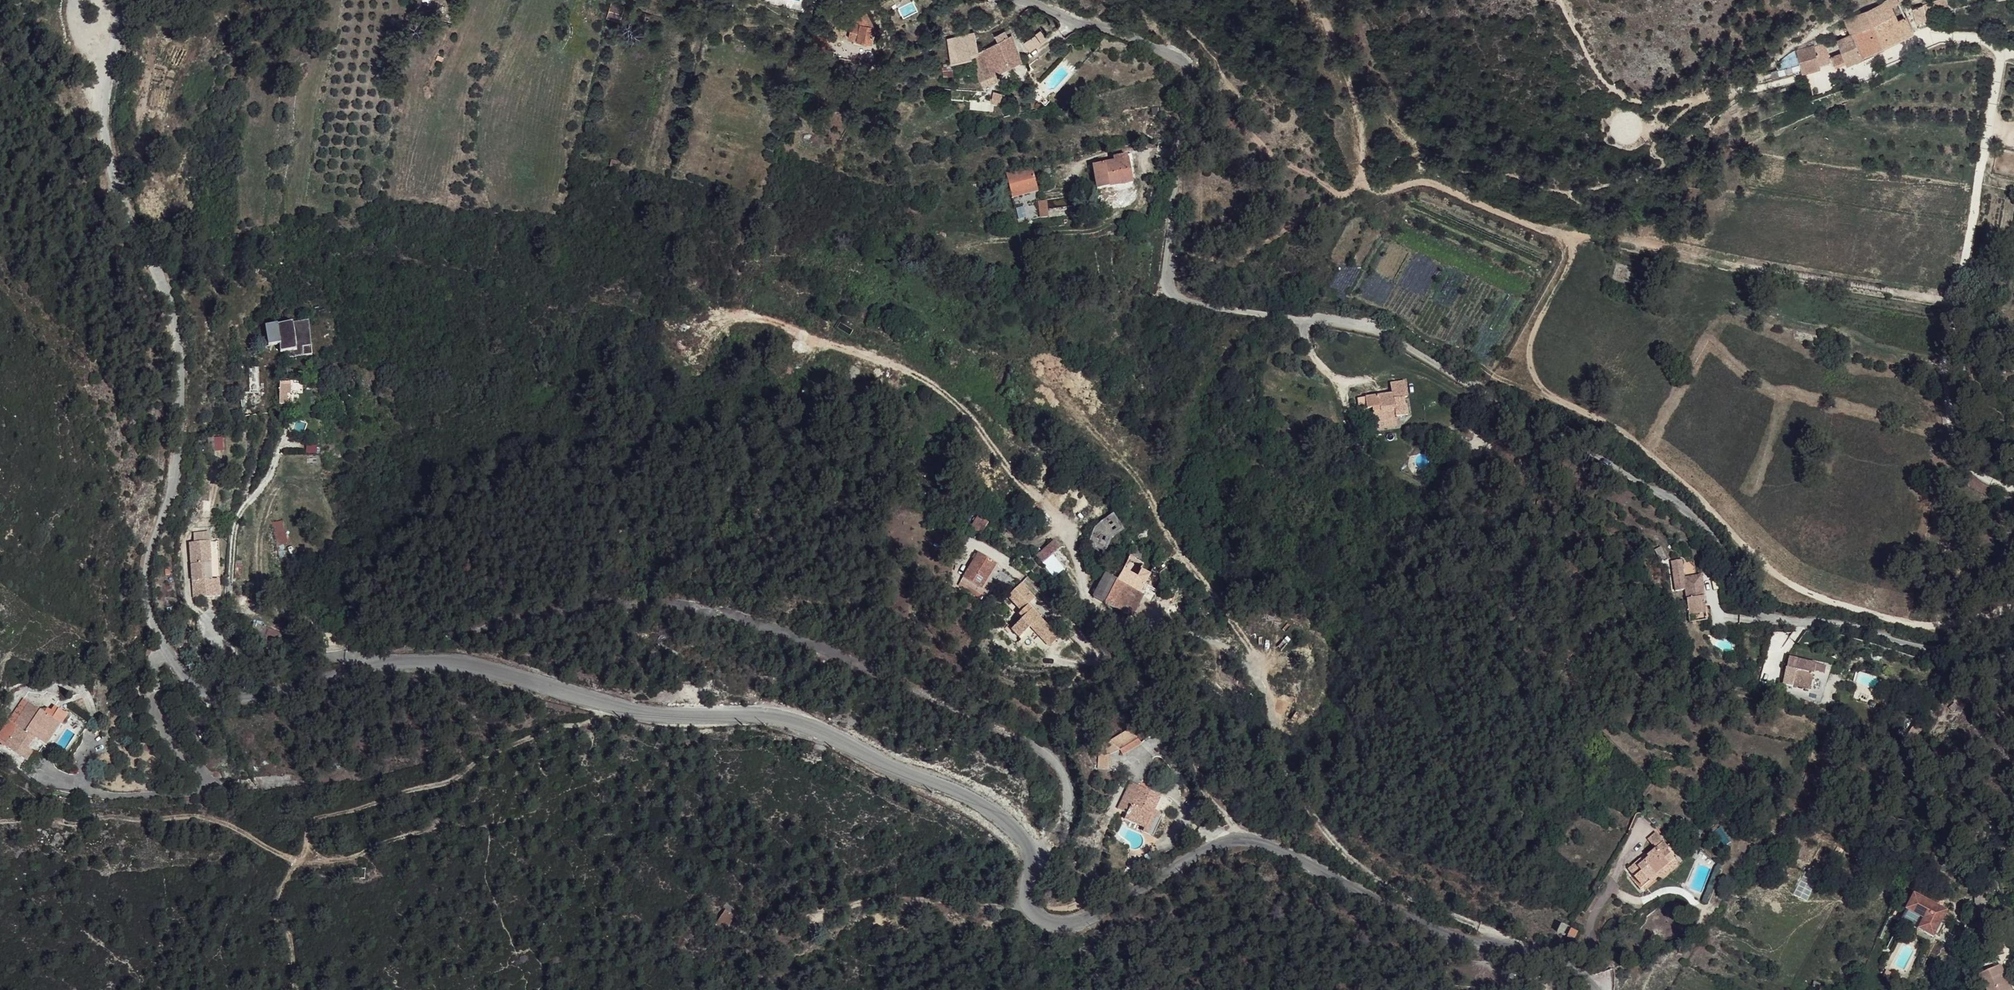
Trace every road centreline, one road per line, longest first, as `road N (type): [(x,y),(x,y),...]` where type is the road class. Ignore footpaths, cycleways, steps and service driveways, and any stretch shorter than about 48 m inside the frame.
road 1 (unclassified): [(1028,0),(1164,52),(1185,68),(1166,268),(1171,294),(1402,343),(1676,504),(1721,552),(1752,612),(1919,647),(2013,651)]
road 2 (track): [(1307,0),(1351,106),(1373,192),(1424,181),(1563,235),(1574,254),(1533,336),(1532,370),(1549,396),(1636,443),(1770,568),(1805,591),(1922,625),(2013,611)]
road 3 (residential): [(386,664),(246,696),(214,692),(168,653),(148,614),(143,573),(177,464),(181,409),(177,340),(158,271),(119,198),(109,143),(123,0)]
road 4 (residential): [(1037,853),(1062,809),(1055,763),(1033,745),(752,624),(553,610),(405,649),(386,664)]
road 5 (residential): [(1037,853),(952,789),(796,723),(611,705),(440,661),(386,664)]
road 6 (residential): [(1593,989),(1568,963),(1533,947),(1456,936),(1239,837),(1202,849),(1084,921),(1041,920),(1024,889),(1037,853)]
road 7 (track): [(611,705),(584,725),(553,729),(449,784),(309,821),(307,846),(331,862),(447,822)]
road 8 (track): [(307,846),(296,862),(208,818),(0,821)]
road 9 (track): [(296,862),(273,908),(299,989)]

